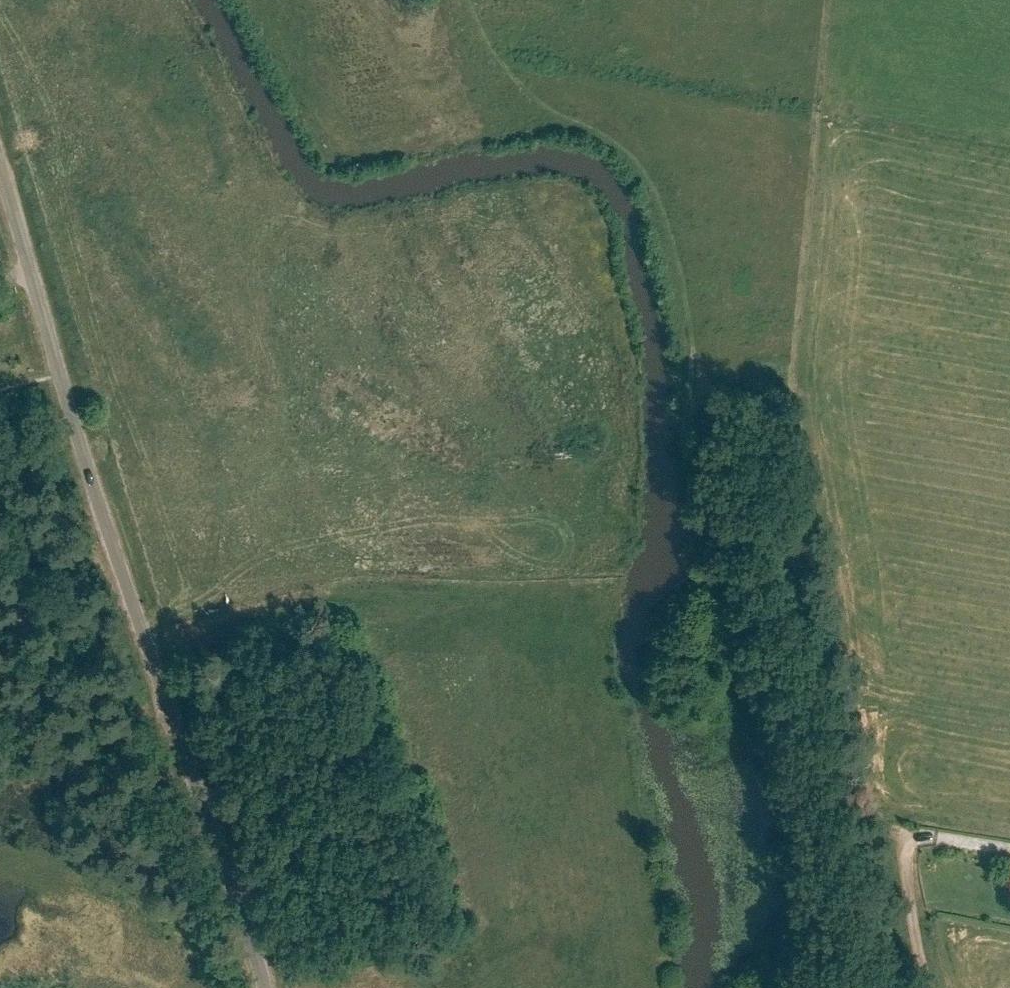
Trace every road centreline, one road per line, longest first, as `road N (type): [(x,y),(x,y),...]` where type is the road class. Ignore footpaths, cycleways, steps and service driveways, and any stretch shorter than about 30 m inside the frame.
road 1 (unclassified): [(268,987),(86,471),(0,171)]
road 2 (residential): [(929,987),(903,841)]

